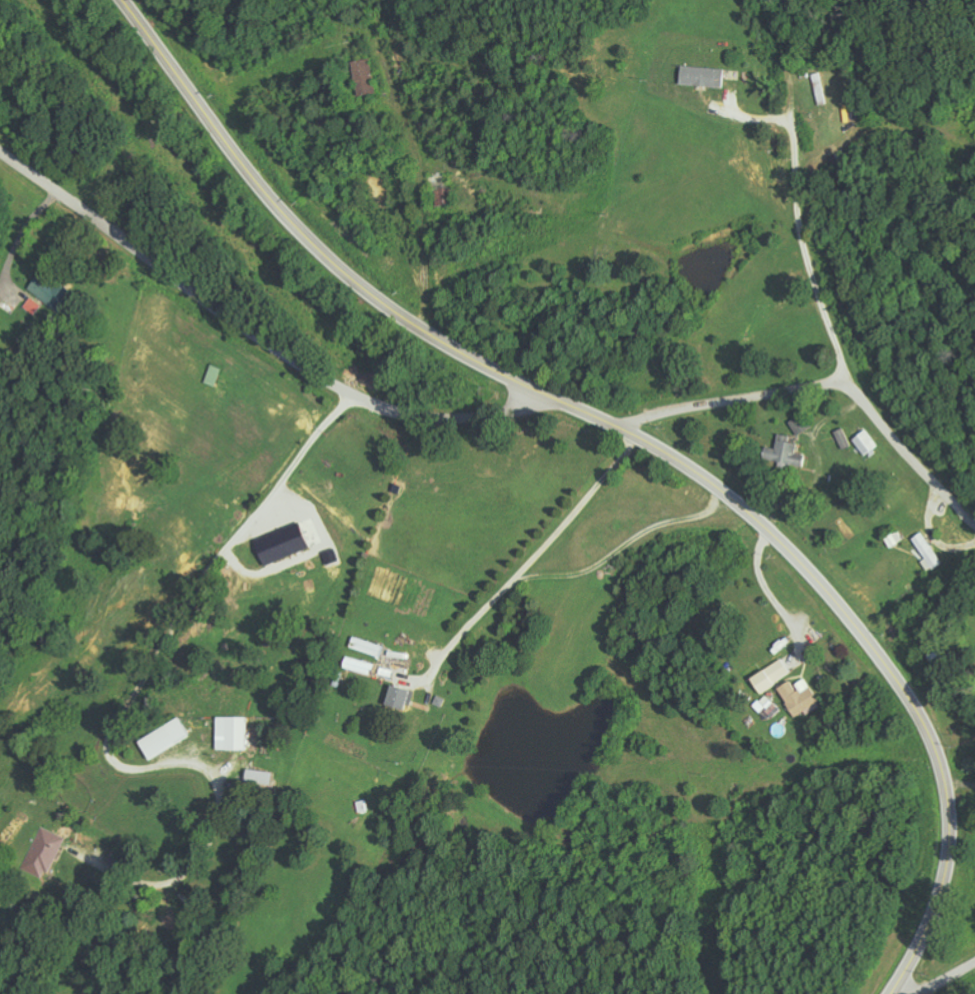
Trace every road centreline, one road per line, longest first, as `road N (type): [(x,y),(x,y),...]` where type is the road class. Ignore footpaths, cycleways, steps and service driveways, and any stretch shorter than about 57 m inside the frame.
road 1 (secondary): [(892,993),(939,896),(948,810),(922,721),(860,631),(702,473),(624,426),(443,343),(361,286),(262,189),(127,0)]
road 2 (residential): [(567,400),(453,418),(369,400),(253,332),(0,148)]
road 3 (residential): [(974,522),(846,374),(803,232),(790,78)]

